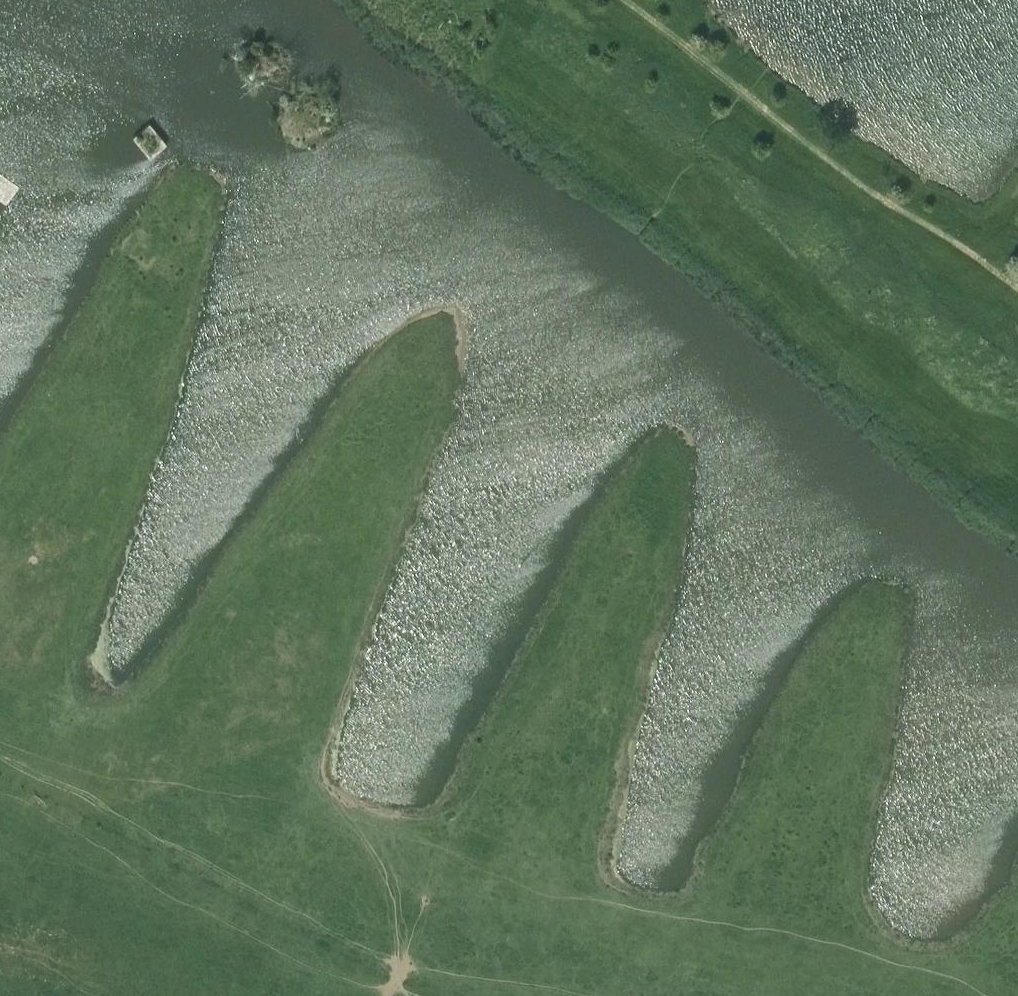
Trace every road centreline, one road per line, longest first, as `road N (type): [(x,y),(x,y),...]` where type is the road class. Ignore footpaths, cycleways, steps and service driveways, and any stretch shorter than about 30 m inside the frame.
road 1 (track): [(627,0),(845,175),(1017,284)]

